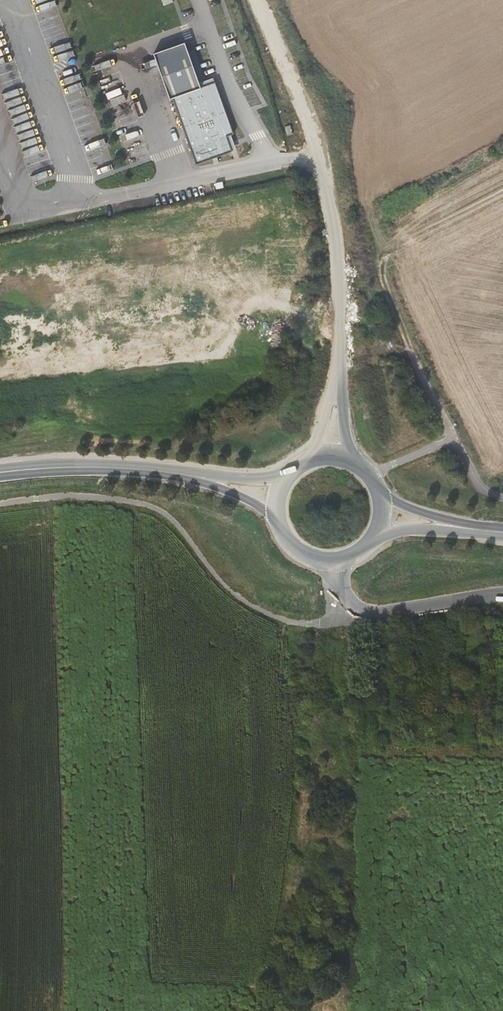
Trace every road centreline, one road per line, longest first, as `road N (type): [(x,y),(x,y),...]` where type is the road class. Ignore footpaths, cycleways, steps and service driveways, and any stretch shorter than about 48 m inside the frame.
road 1 (unclassified): [(337,392),(337,265),(328,208),(307,128),(256,0)]
road 2 (unclassified): [(331,559),(338,605),(356,618),(502,597)]
road 3 (primary): [(156,471),(0,472)]
road 4 (primary): [(156,471),(231,492),(280,522)]
road 5 (primary): [(502,532),(421,514),(377,489)]
road 6 (primary): [(289,475),(156,471)]
road 7 (primary): [(370,538),(502,534)]

